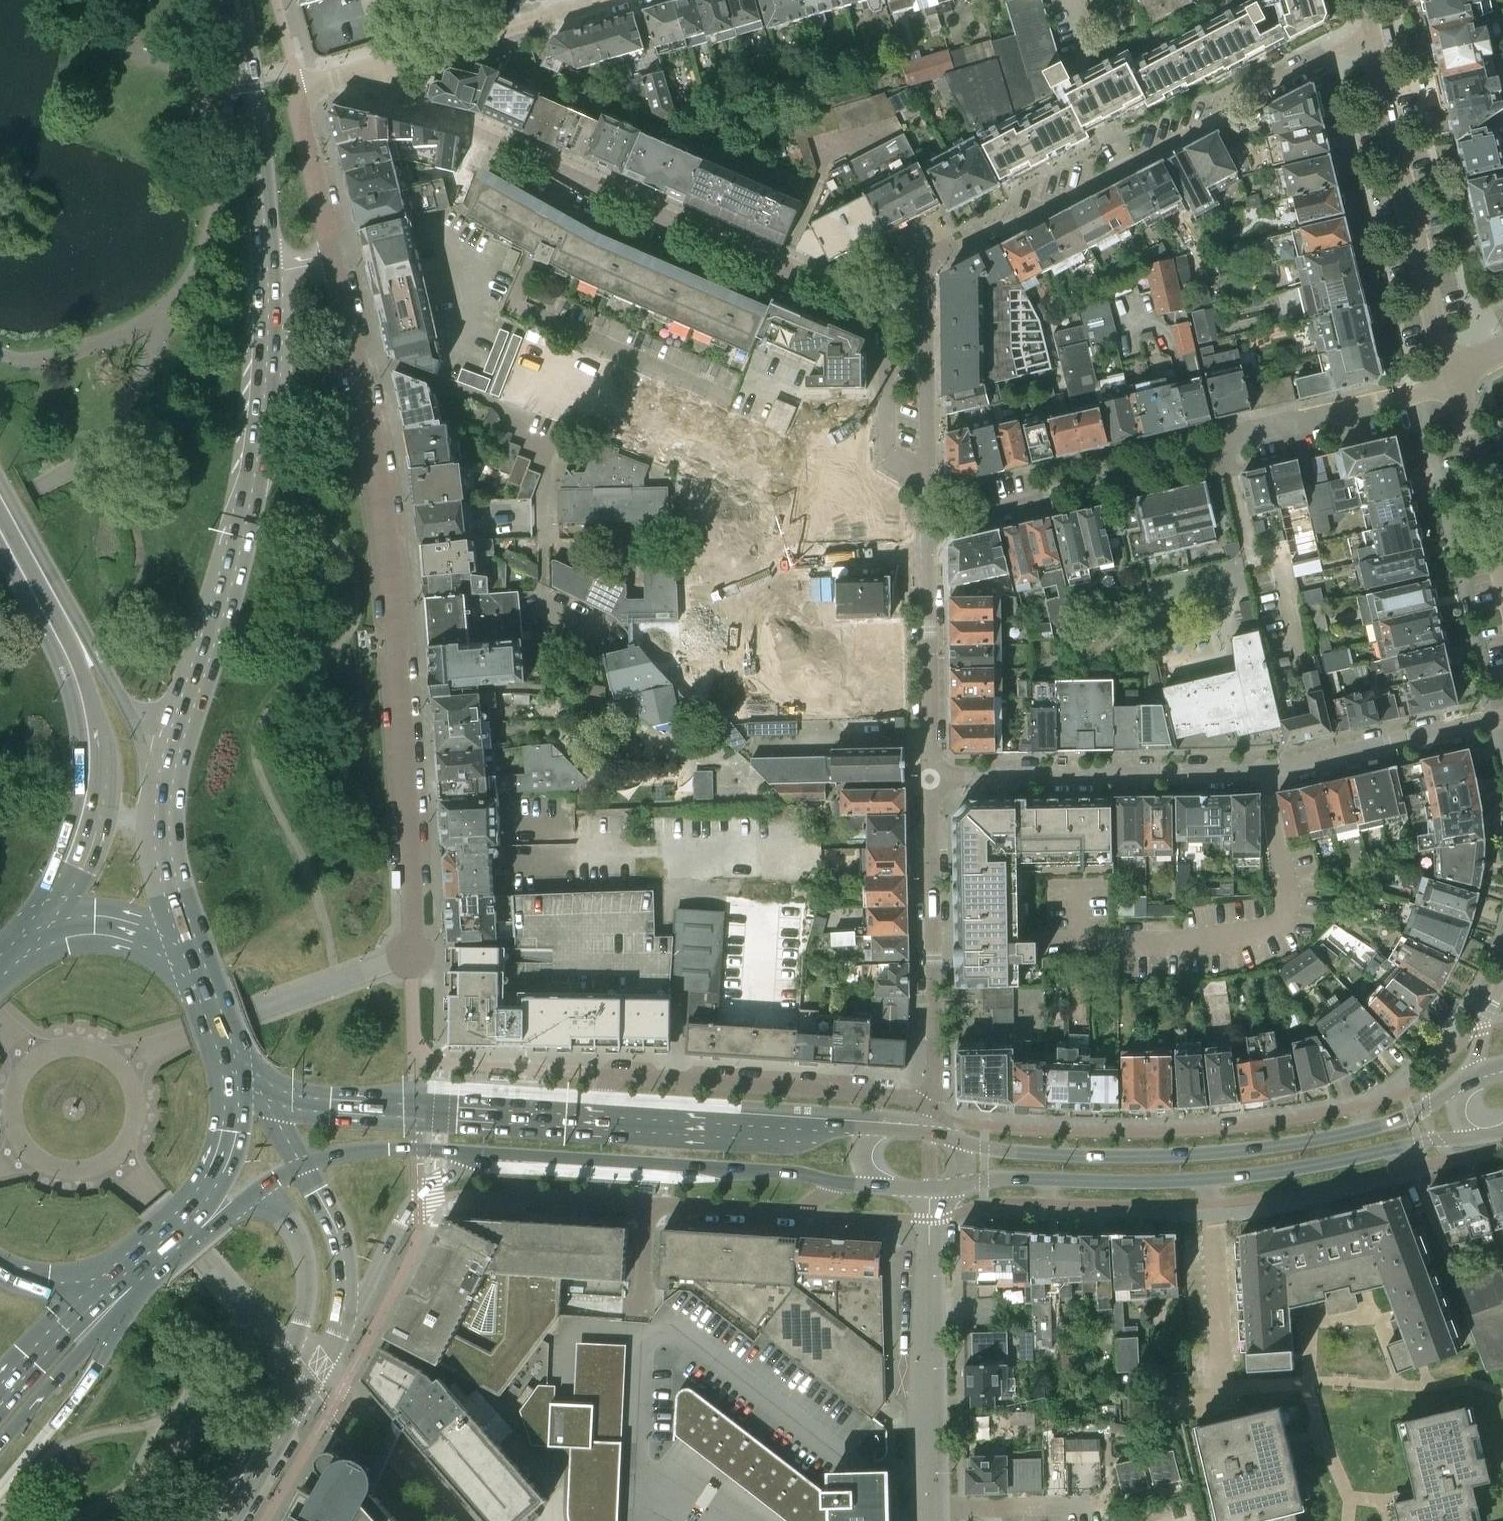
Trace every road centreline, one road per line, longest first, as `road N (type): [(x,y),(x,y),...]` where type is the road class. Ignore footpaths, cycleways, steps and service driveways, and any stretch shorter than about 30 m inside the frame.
road 1 (primary): [(194,971),(164,851),(165,774),(232,558),(254,444),(266,270)]
road 2 (residential): [(411,954),(391,571),(333,260)]
road 3 (residential): [(928,780),(1311,763),(1502,715)]
road 4 (residential): [(379,66),(389,95),(411,113),(472,132),(855,303),(887,306)]
road 5 (residential): [(1458,380),(928,524)]
road 6 (secondary): [(953,1187),(1010,1178),(1213,1178),(1336,1163),(1417,1140),(1482,1137)]
road 7 (secondary): [(1476,1074),(1426,1113),(1326,1141),(1138,1158),(961,1143)]
road 8 (residential): [(927,279),(940,261),(1212,123),(1231,103),(1374,38)]
road 9 (tertiary): [(0,513),(58,618),(97,731),(92,813),(74,865),(27,945)]
road 10 (residential): [(932,1108),(858,1092),(610,1075),(586,1123)]
road 11 (residential): [(498,1153),(524,1196),(793,1211),(832,1184)]
road 12 (residential): [(1374,38),(1433,314),(1458,380)]
road 13 (secondary): [(586,1123),(330,1103),(252,1078)]
road 14 (secondary): [(498,1153),(789,1173),(832,1184)]
road 15 (residential): [(930,1520),(931,1191)]
road 16 (residential): [(932,1108),(928,780)]
road 17 (primary): [(237,1209),(285,1216),(307,1278),(298,1331),(253,1456)]
road 18 (secondary): [(876,1130),(586,1123)]
road 19 (primary): [(266,270),(236,0)]
road 20 (primary): [(0,1443),(180,1258)]
road 21 (residential): [(928,780),(928,524)]
road 22 (primary): [(120,1270),(194,1211),(215,1175),(232,1130),(230,1062)]
road 23 (residential): [(333,260),(300,101),(379,66)]
road 24 (primary): [(342,1326),(419,1198),(487,1152)]
road 25 (residential): [(930,482),(927,279)]
road 26 (residential): [(930,482),(906,472),(889,448),(887,306)]
road 27 (residential): [(379,66),(567,10)]
road 28 (residential): [(1502,568),(1458,380)]
road 29 (secondary): [(301,1162),(368,1149),(487,1152)]
road 30 (primary): [(194,971),(154,941),(114,927),(67,927),(27,945)]
road 31 (primary): [(342,1326),(340,1244),(301,1162)]
road 32 (primary): [(0,1393),(120,1270)]
road 33 (primary): [(253,1456),(290,1419),(342,1326)]
road 34 (primary): [(0,1271),(79,1284),(120,1270)]

